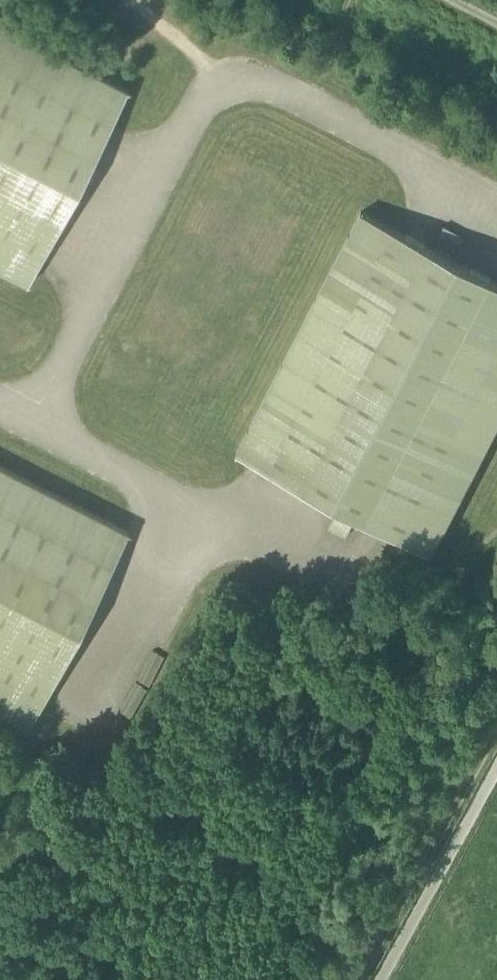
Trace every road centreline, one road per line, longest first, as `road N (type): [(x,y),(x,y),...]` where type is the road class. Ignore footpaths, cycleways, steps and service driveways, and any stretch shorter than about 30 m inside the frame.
road 1 (track): [(0,783),(152,499)]
road 2 (track): [(496,774),(382,979)]

